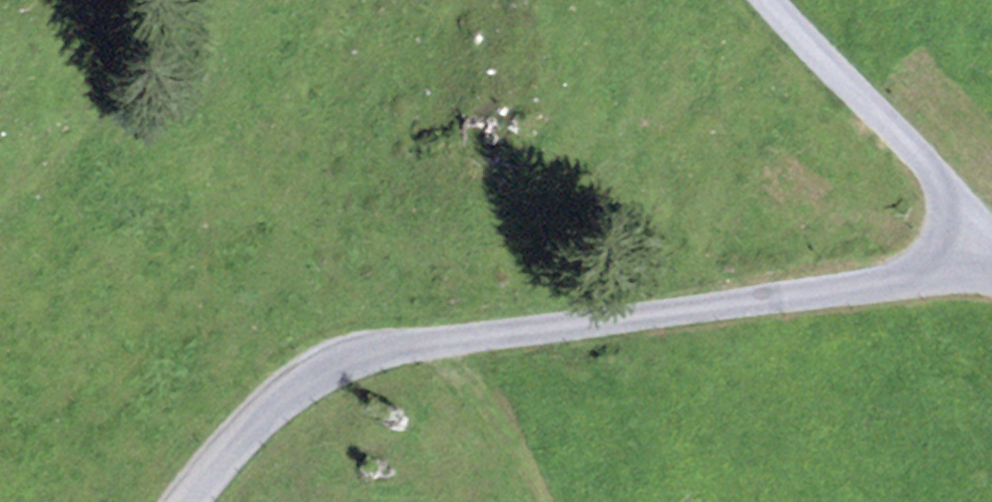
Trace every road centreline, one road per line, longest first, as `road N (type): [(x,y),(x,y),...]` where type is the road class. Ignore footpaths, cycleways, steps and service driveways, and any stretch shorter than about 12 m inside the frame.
road 1 (tertiary): [(990,269),(373,352),(293,392),(193,501)]
road 2 (unclassified): [(990,269),(959,199),(769,0)]
road 3 (track): [(451,341),(530,501)]

